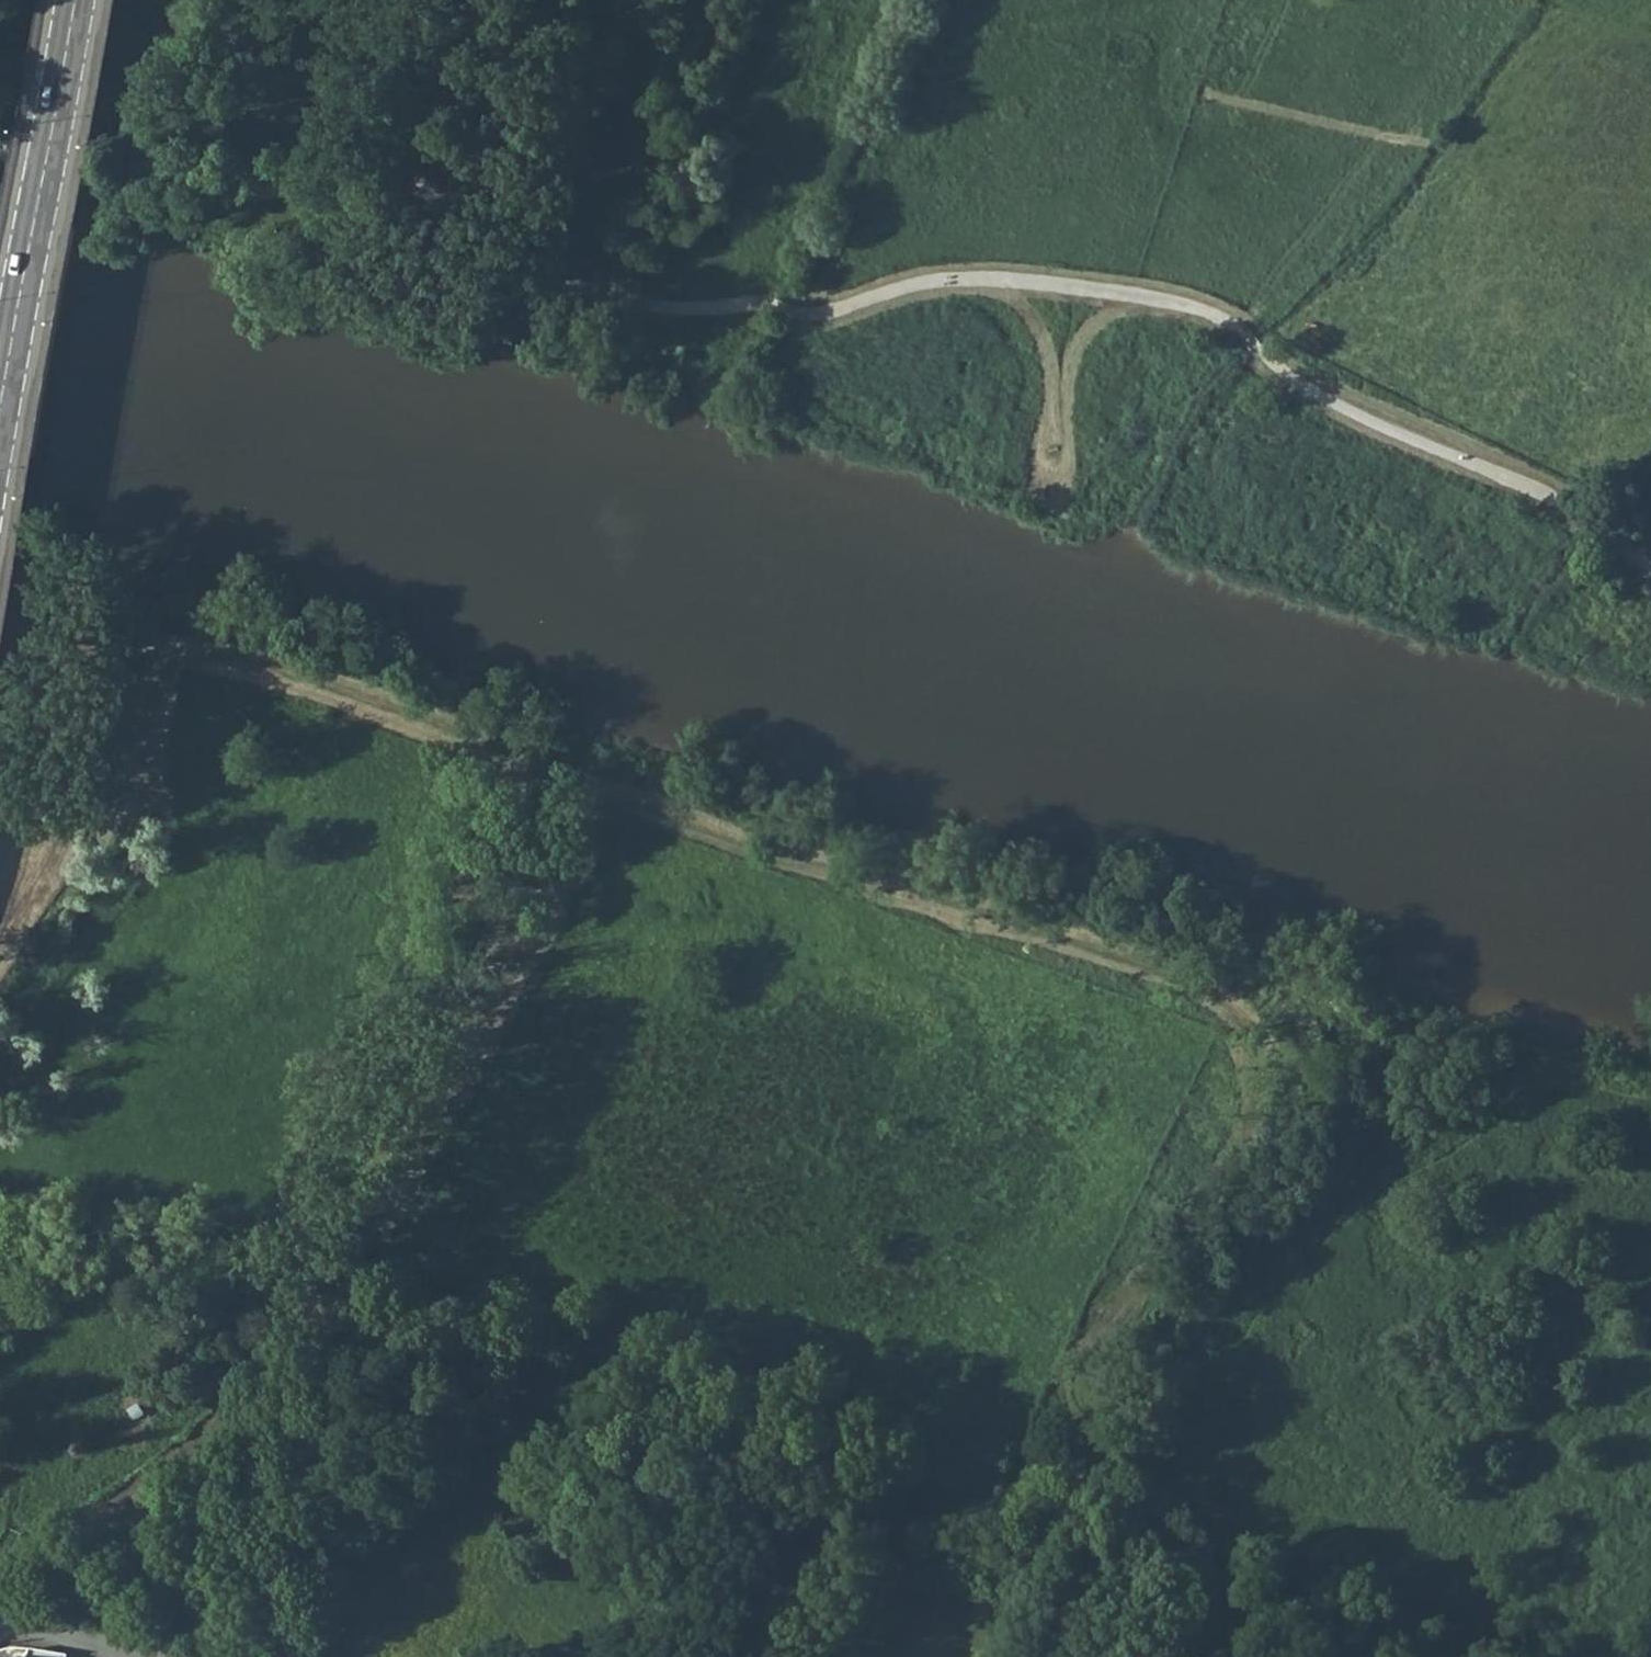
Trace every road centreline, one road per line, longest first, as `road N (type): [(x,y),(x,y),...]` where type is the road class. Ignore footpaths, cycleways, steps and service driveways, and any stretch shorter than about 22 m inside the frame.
road 1 (tertiary): [(82,0),(0,468)]
road 2 (residential): [(0,1621),(126,1656)]

